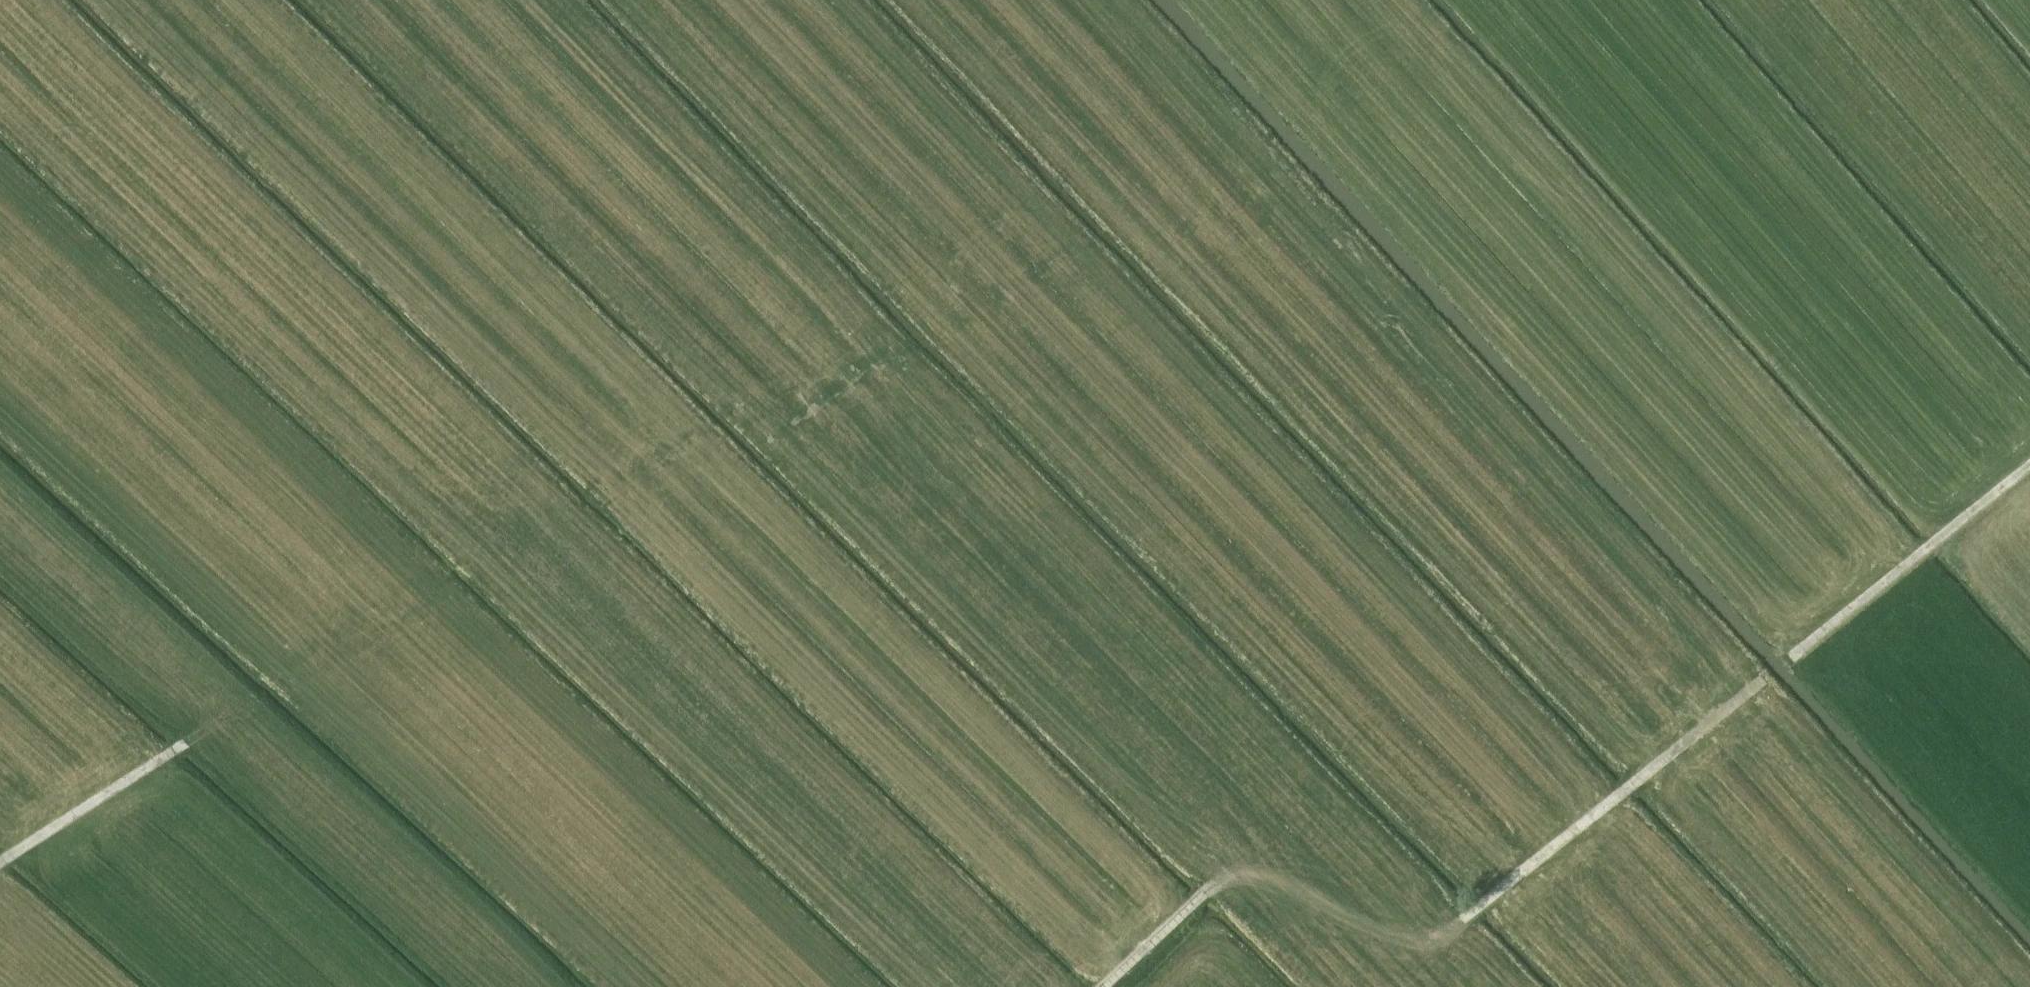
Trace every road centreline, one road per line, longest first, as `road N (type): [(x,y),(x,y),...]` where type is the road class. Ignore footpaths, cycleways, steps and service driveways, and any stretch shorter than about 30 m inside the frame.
road 1 (unclassified): [(1468,903),(1544,827),(2029,450)]
road 2 (track): [(0,851),(147,763)]

